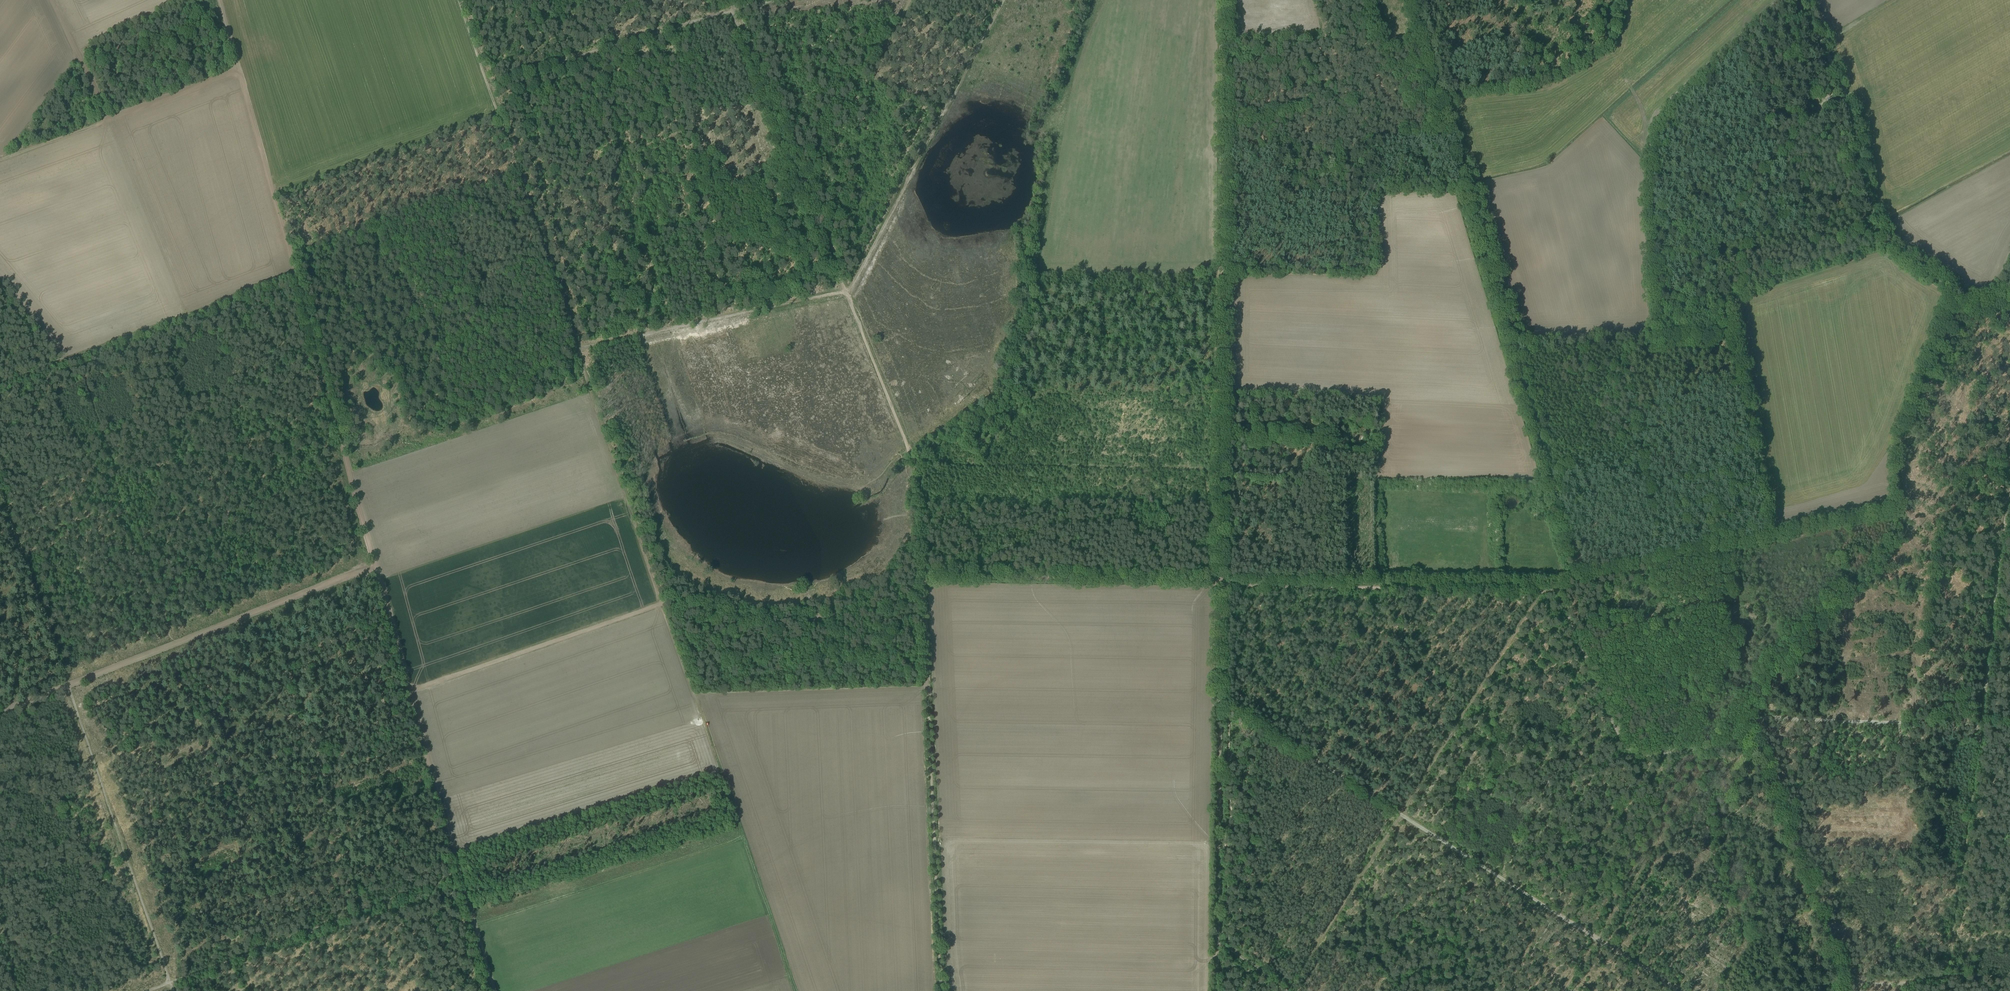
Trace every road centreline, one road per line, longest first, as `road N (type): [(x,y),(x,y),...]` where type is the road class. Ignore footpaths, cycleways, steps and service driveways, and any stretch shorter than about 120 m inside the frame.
road 1 (track): [(1853,982),(1756,717),(1727,746),(1633,756),(1548,584),(1581,570),(1414,0)]
road 2 (track): [(1594,936),(1400,814),(1548,584),(1215,581)]
road 3 (track): [(0,491),(170,982)]
road 4 (track): [(1216,990),(1220,582)]
road 5 (track): [(2009,304),(1946,286),(1896,249),(1877,223),(1843,89),(1802,0)]
road 6 (track): [(660,605),(412,689),(376,564)]
road 7 (track): [(924,603),(943,990)]
road 8 (track): [(910,0),(875,78),(946,110),(852,289)]
road 9 (track): [(928,463),(955,428),(990,415),(1027,332),(1213,337)]
road 10 (track): [(1227,0),(1213,337)]
road 11 (track): [(361,908),(275,604)]
road 12 (track): [(730,0),(845,293)]
road 13 (track): [(175,644),(79,356)]
road 14 (track): [(298,277),(376,564)]
road 15 (track): [(486,84),(769,0)]
road 16 (track): [(1215,581),(923,578)]
road 17 (track): [(486,84),(577,350)]
road 18 (track): [(660,605),(785,620),(924,603)]
road 19 (track): [(592,347),(845,293)]
road 20 (track): [(1981,727),(1948,976)]
road 21 (track): [(79,356),(298,277)]
road 22 (track): [(147,990),(361,908)]
road 23 (track): [(1981,727),(2009,502)]
road 24 (track): [(1981,727),(1756,717)]
road 25 (track): [(237,68),(298,277)]
road 26 (track): [(462,871),(412,689)]
road 27 (track): [(0,713),(175,644)]
road 28 (track): [(632,527),(577,350)]
road 29 (track): [(848,300),(909,450)]
road 30 (track): [(918,466),(924,603)]
road 31 (track): [(237,68),(109,117)]
road 32 (track): [(1213,337),(1214,468)]
road 33 (track): [(109,117),(52,0)]
road 34 (track): [(946,110),(1003,0)]
road 35 (track): [(495,990),(462,871)]
road 36 (track): [(1845,990),(1853,982),(1948,976),(1947,990)]

